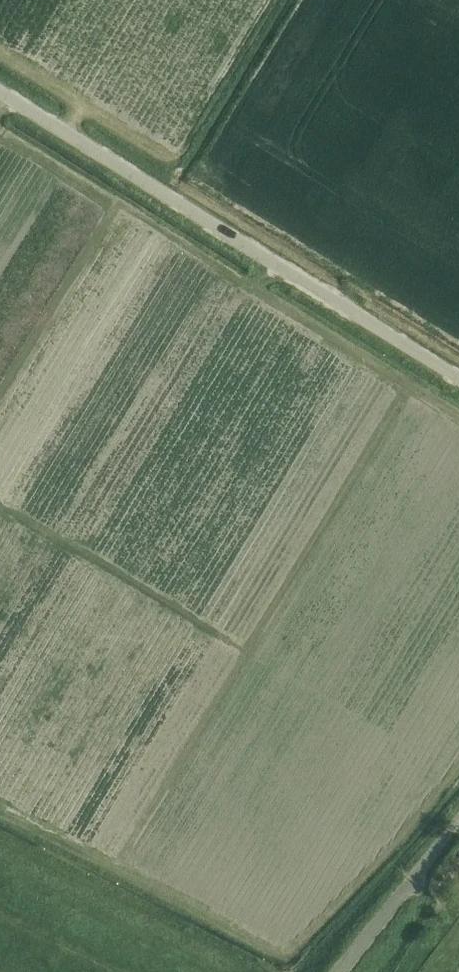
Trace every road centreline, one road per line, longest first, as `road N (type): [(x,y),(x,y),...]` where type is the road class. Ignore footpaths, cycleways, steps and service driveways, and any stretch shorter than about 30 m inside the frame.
road 1 (unclassified): [(458,374),(0,89)]

